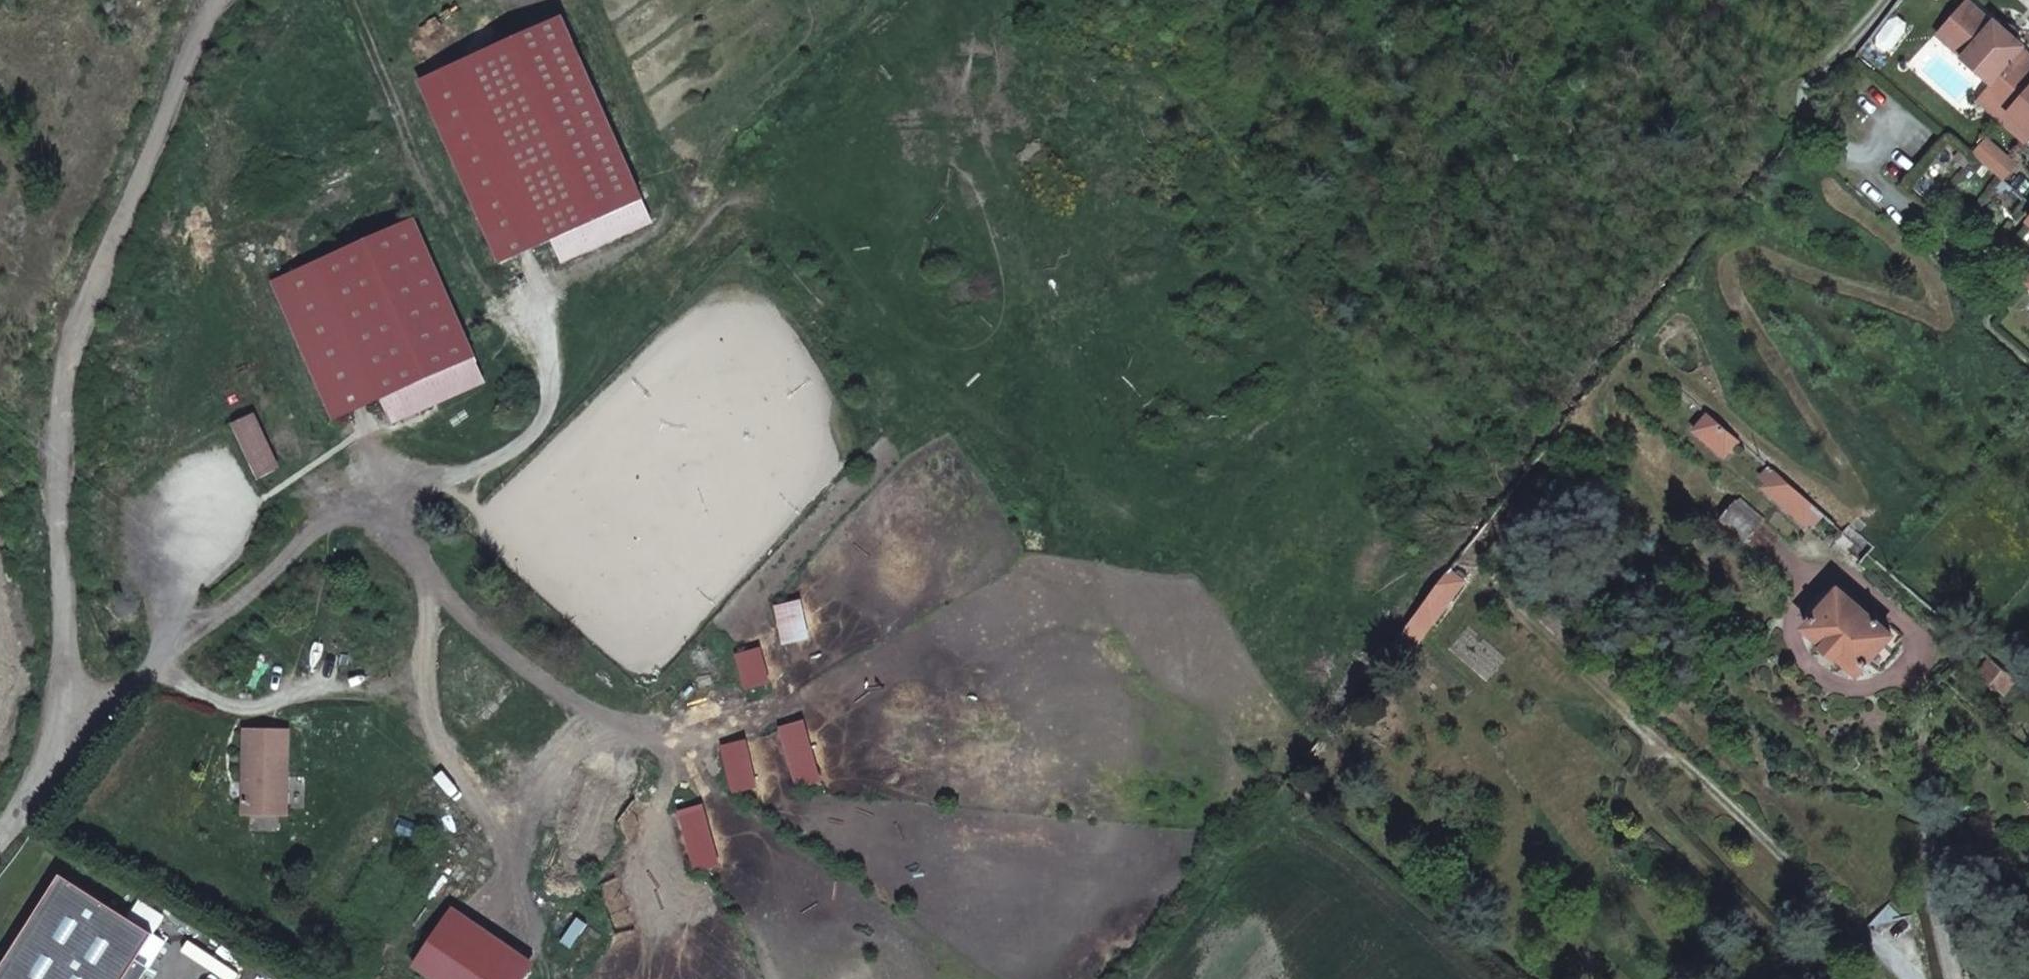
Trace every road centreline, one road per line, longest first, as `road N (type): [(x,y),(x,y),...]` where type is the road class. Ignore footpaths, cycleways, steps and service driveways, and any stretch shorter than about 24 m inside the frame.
road 1 (track): [(218,0),(60,374),(52,747),(0,827)]

